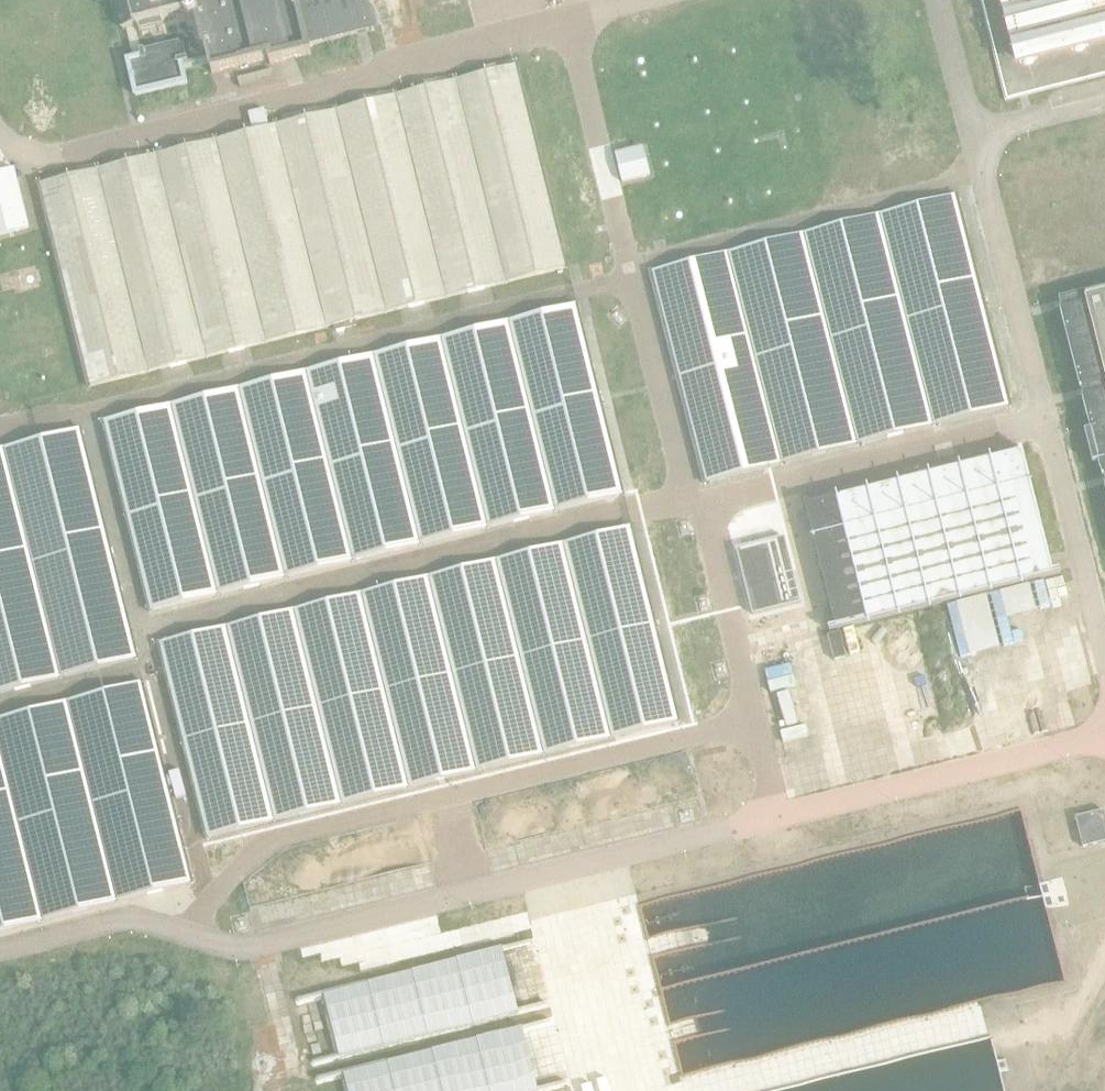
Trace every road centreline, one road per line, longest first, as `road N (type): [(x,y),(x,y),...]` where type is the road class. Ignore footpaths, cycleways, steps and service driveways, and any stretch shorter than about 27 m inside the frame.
road 1 (track): [(142,628),(690,507)]
road 2 (track): [(0,706),(151,668),(83,406)]
road 3 (track): [(151,668),(210,890)]

